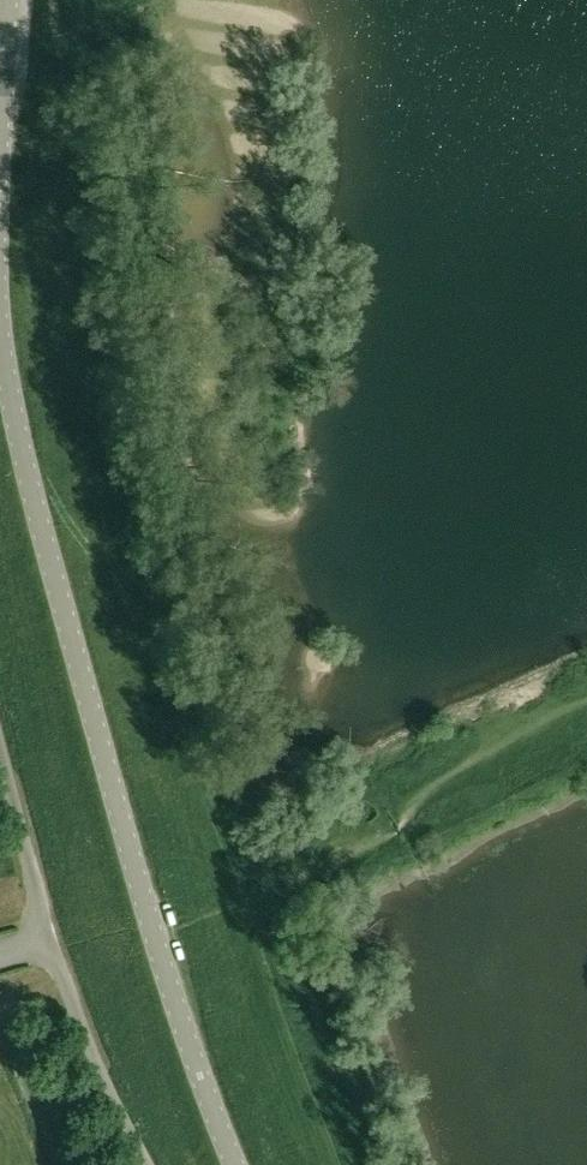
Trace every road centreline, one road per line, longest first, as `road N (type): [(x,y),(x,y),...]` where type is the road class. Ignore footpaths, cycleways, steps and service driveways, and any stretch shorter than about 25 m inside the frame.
road 1 (track): [(586,710),(457,770),(393,818),(252,885),(199,808),(85,384),(51,0)]
road 2 (tertiary): [(237,1164),(186,1038),(97,737),(0,333)]
road 3 (unclassified): [(0,735),(76,996),(144,1164)]

